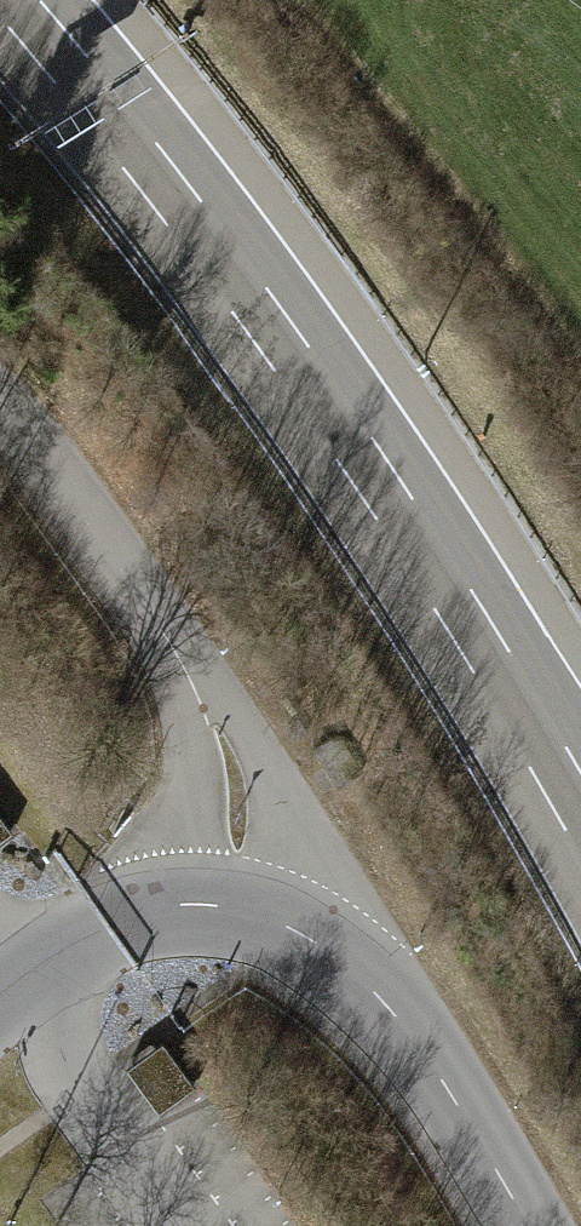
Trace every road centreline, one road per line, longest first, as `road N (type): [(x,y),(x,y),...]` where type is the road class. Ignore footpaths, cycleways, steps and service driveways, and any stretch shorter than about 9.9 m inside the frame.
road 1 (unclassified): [(529,1225),(399,1020),(329,952),(256,919),(226,748),(165,635),(0,413)]
road 2 (motorway): [(580,820),(414,536),(292,356),(15,0)]

